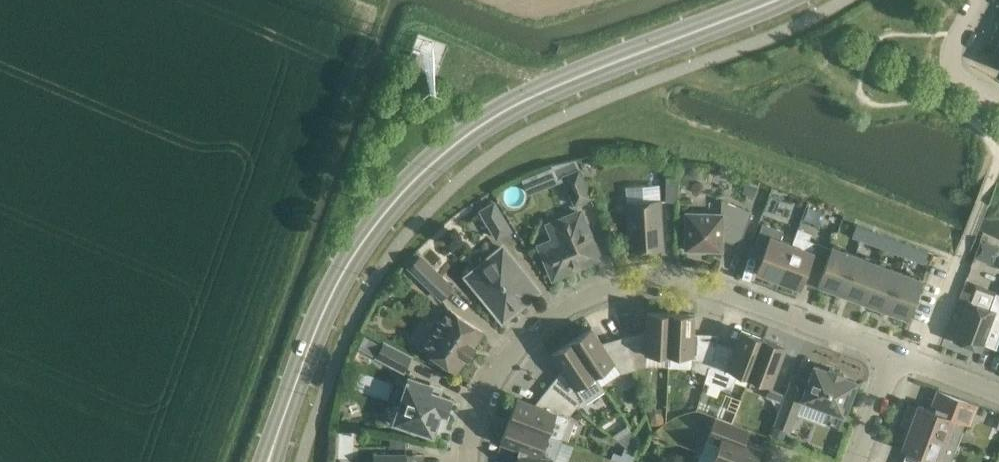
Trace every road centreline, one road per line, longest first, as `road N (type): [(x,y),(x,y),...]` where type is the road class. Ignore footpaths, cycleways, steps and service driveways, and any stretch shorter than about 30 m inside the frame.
road 1 (secondary): [(785,0),(564,87),(461,144),(364,243),(286,406)]
road 2 (residential): [(463,461),(476,402),(500,360),(532,325),(618,284),(713,287),(892,354)]
road 3 (residential): [(978,0),(958,39),(958,70),(998,95)]

